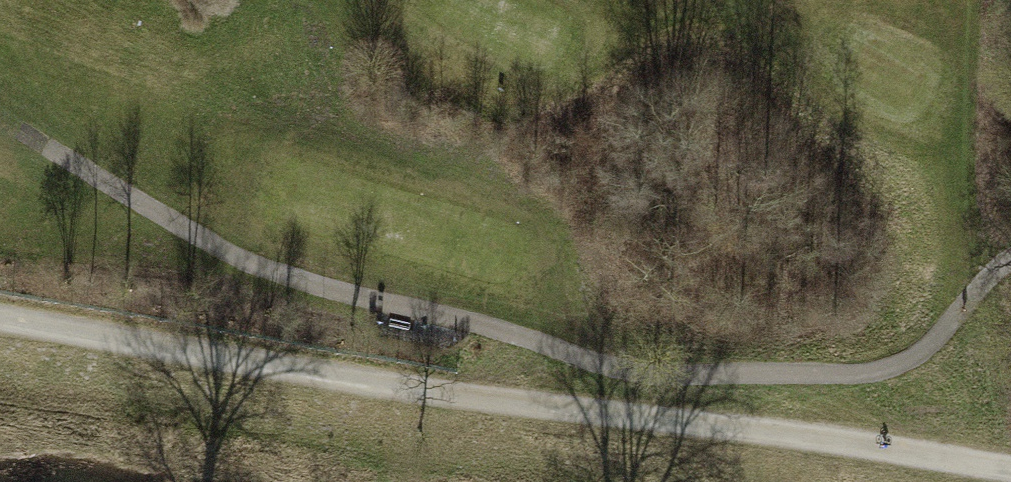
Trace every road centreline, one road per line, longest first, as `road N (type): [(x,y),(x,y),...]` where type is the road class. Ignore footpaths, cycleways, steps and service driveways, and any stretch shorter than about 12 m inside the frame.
road 1 (track): [(1010,261),(921,355),(869,374),(657,375),(281,275),(226,254),(53,151)]
road 2 (track): [(1010,470),(371,384),(0,319)]

